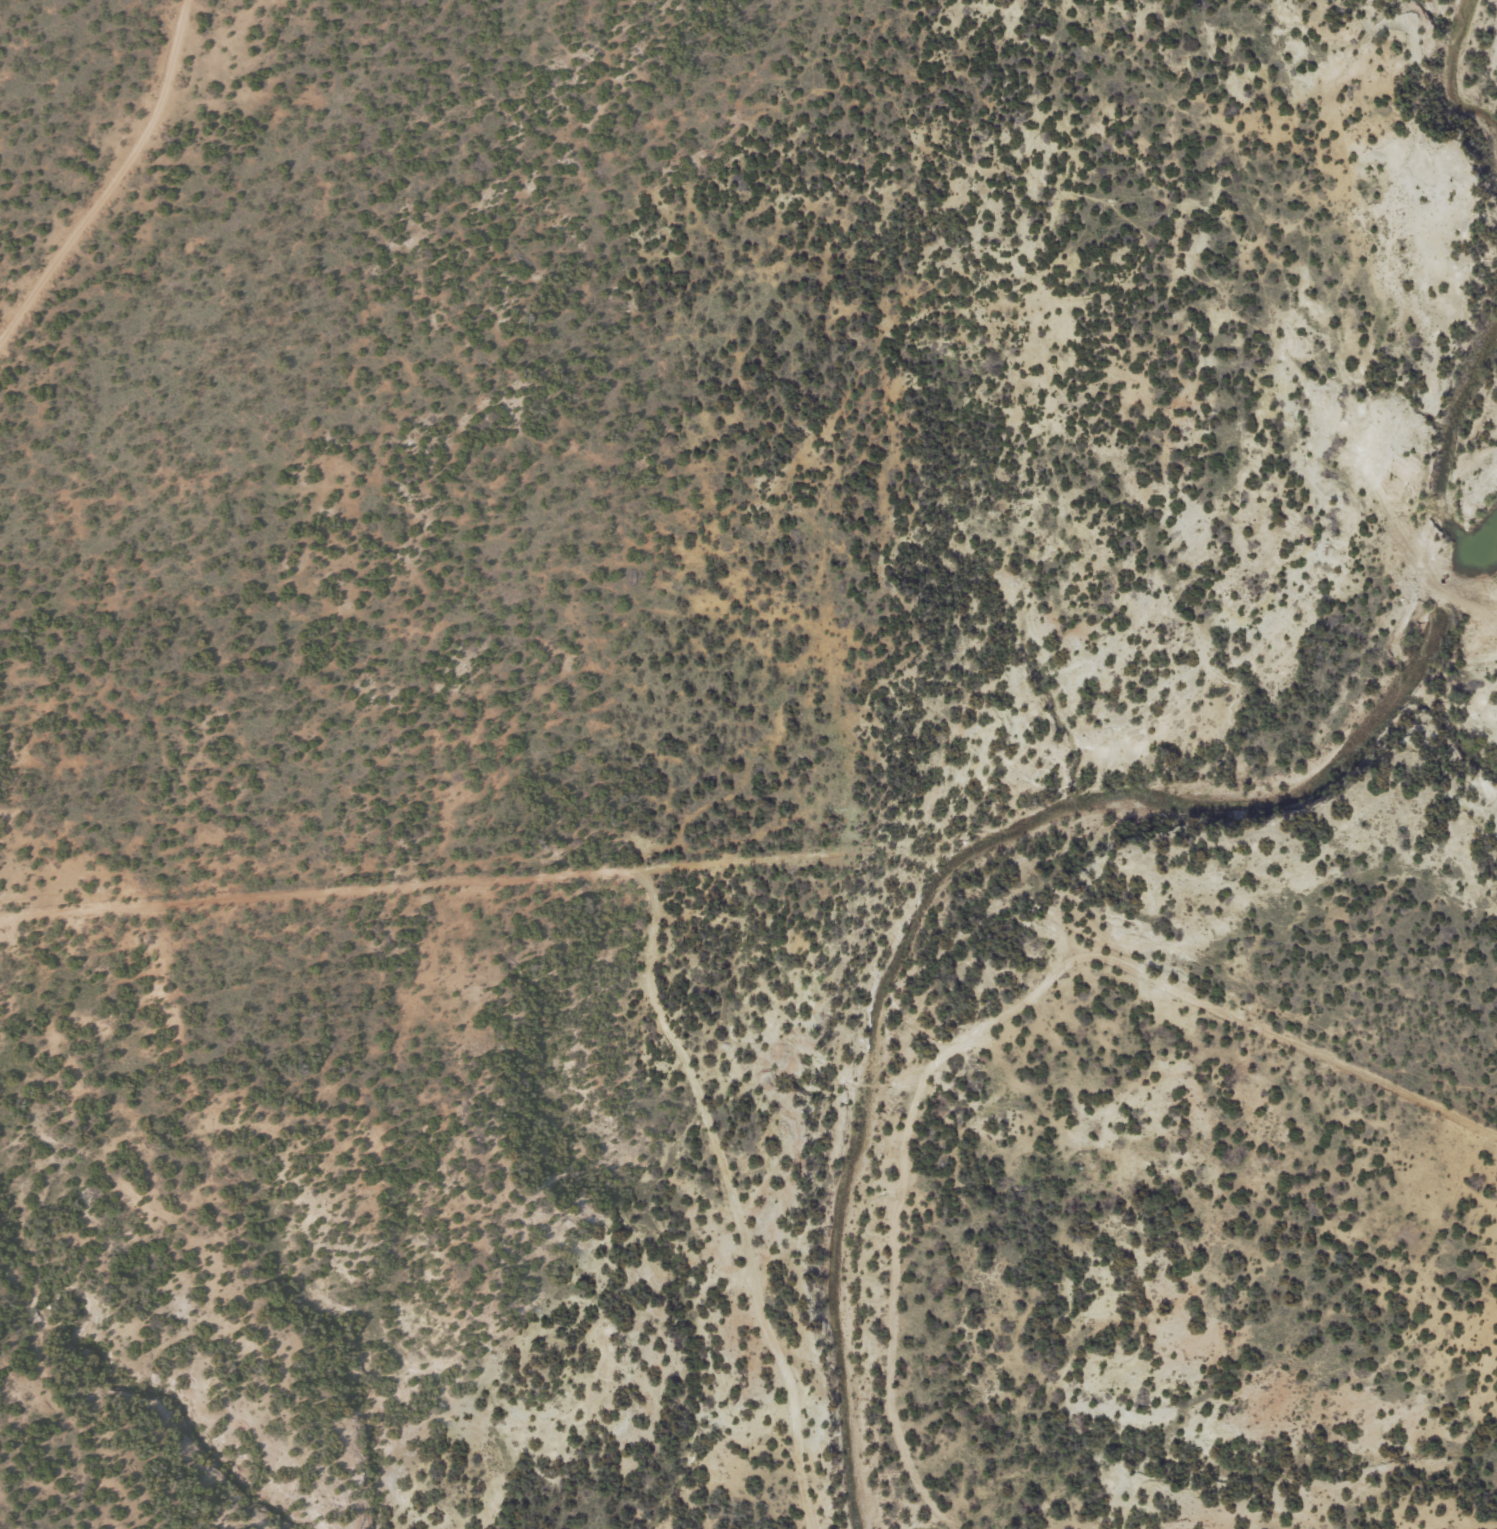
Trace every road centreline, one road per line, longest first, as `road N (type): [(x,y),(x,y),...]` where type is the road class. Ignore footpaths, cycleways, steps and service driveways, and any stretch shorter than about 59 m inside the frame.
road 1 (track): [(159,0),(145,59),(53,229),(0,296)]

